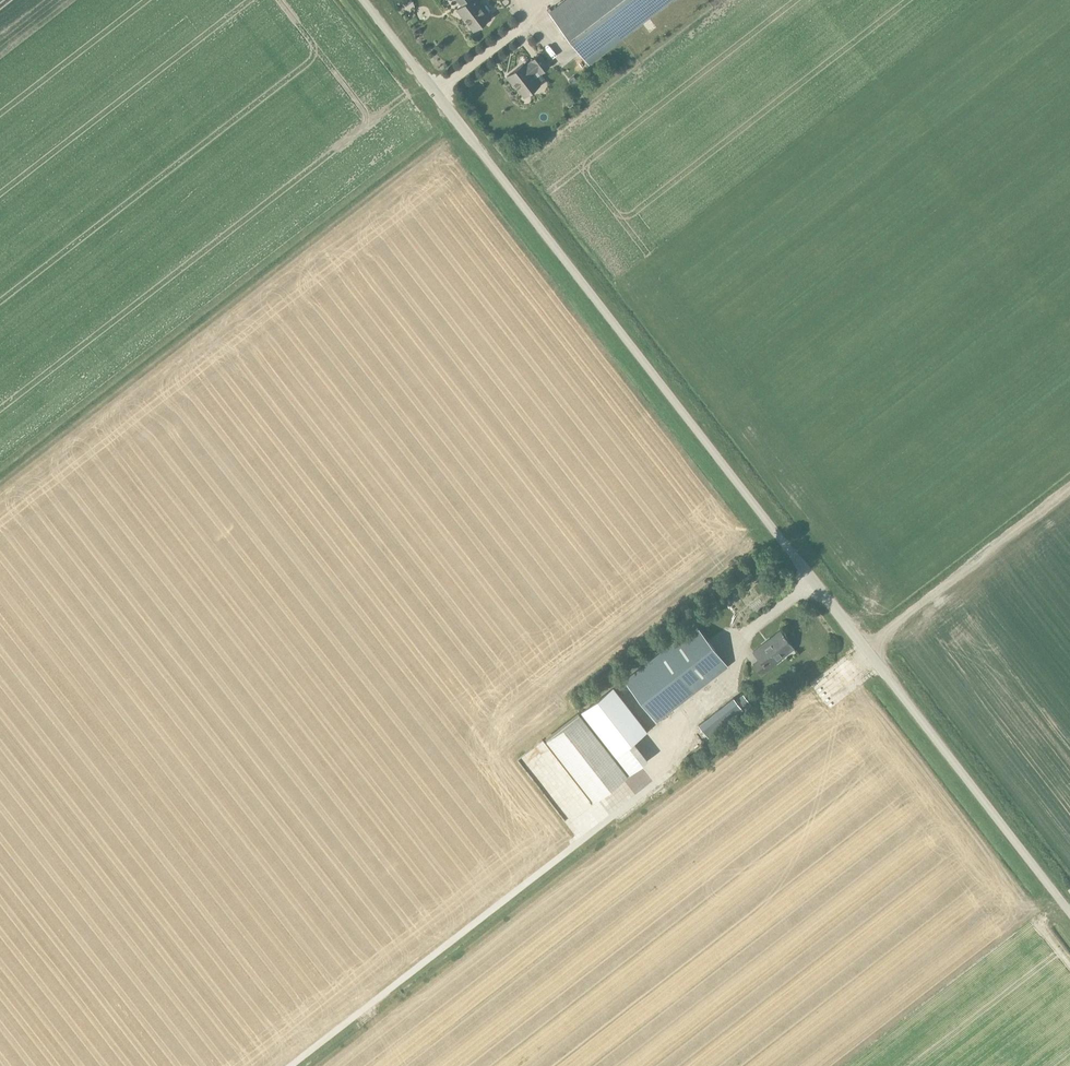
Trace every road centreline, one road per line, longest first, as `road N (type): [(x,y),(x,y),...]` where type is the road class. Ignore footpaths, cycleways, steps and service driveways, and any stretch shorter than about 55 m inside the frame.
road 1 (unclassified): [(1069,907),(369,0)]

